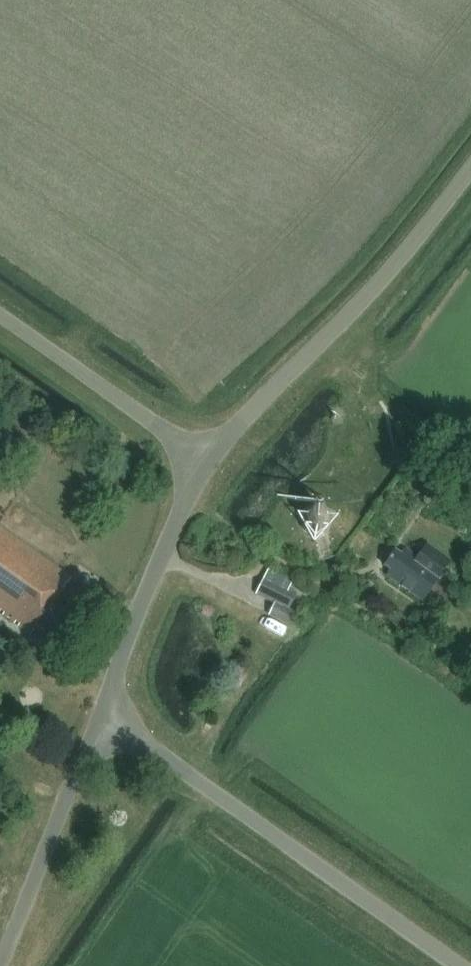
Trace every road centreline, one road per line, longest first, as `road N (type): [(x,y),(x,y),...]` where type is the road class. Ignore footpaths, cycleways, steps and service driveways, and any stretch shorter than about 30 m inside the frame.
road 1 (unclassified): [(460,965),(101,714)]
road 2 (unclassified): [(207,463),(371,293),(470,169)]
road 3 (unclassified): [(101,714),(207,463)]
road 4 (unclassified): [(0,963),(101,714)]
road 5 (unclassified): [(207,463),(0,317)]

